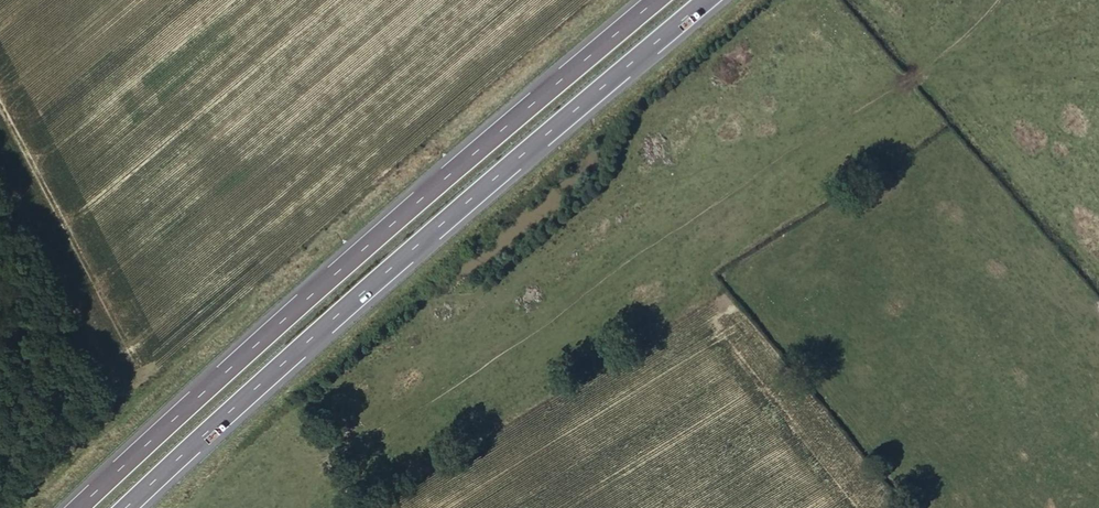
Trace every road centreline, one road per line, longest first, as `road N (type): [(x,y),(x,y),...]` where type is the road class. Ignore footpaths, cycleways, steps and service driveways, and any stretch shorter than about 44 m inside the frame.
road 1 (motorway): [(129,507),(709,0)]
road 2 (motorway): [(652,0),(242,350),(74,507)]

